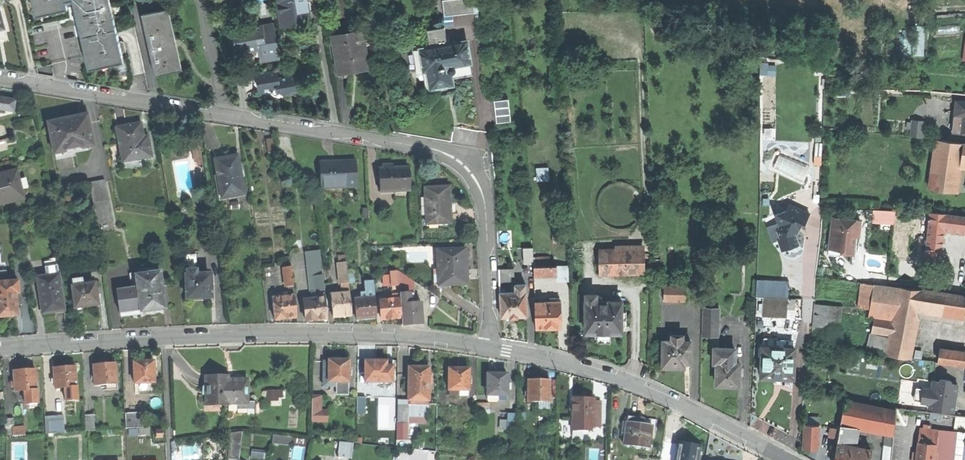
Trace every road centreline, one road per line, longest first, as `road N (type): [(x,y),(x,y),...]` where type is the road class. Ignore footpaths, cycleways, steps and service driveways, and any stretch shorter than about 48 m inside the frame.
road 1 (residential): [(0,77),(444,150),(475,166),(486,200),(489,347)]
road 2 (tertiary): [(0,348),(263,332),(410,335),(489,347)]
road 3 (tertiary): [(489,347),(639,385),(786,459)]
road 4 (residential): [(790,459),(808,297)]

